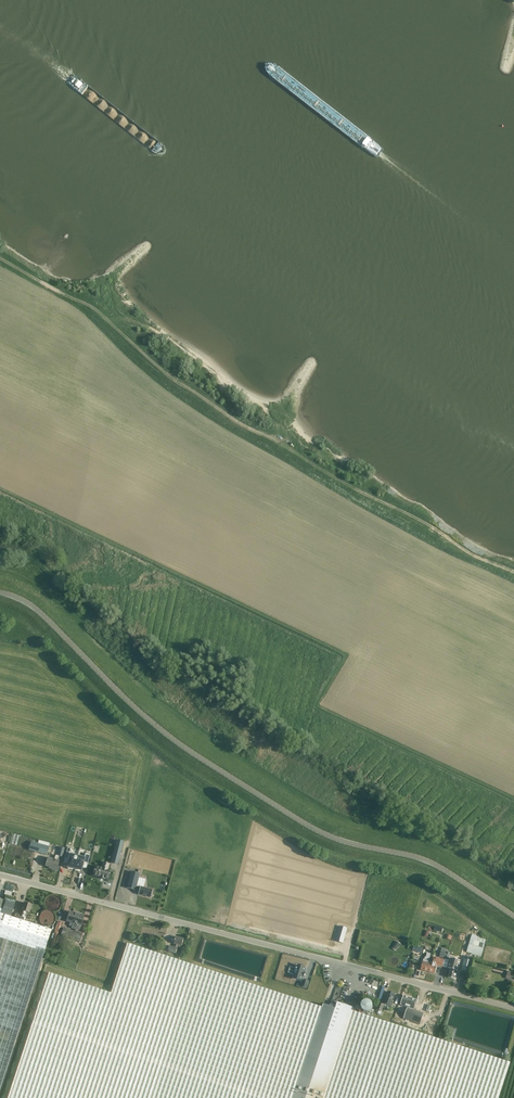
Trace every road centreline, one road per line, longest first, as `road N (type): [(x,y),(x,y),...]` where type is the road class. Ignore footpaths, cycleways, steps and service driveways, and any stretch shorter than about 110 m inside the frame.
road 1 (tertiary): [(513,916),(431,863),(312,828),(191,752),(34,608),(0,593)]
road 2 (track): [(513,573),(243,425),(87,303),(51,291),(0,257)]
road 3 (unclassified): [(513,1008),(0,875)]
road 4 (track): [(344,965),(357,913),(239,882)]

